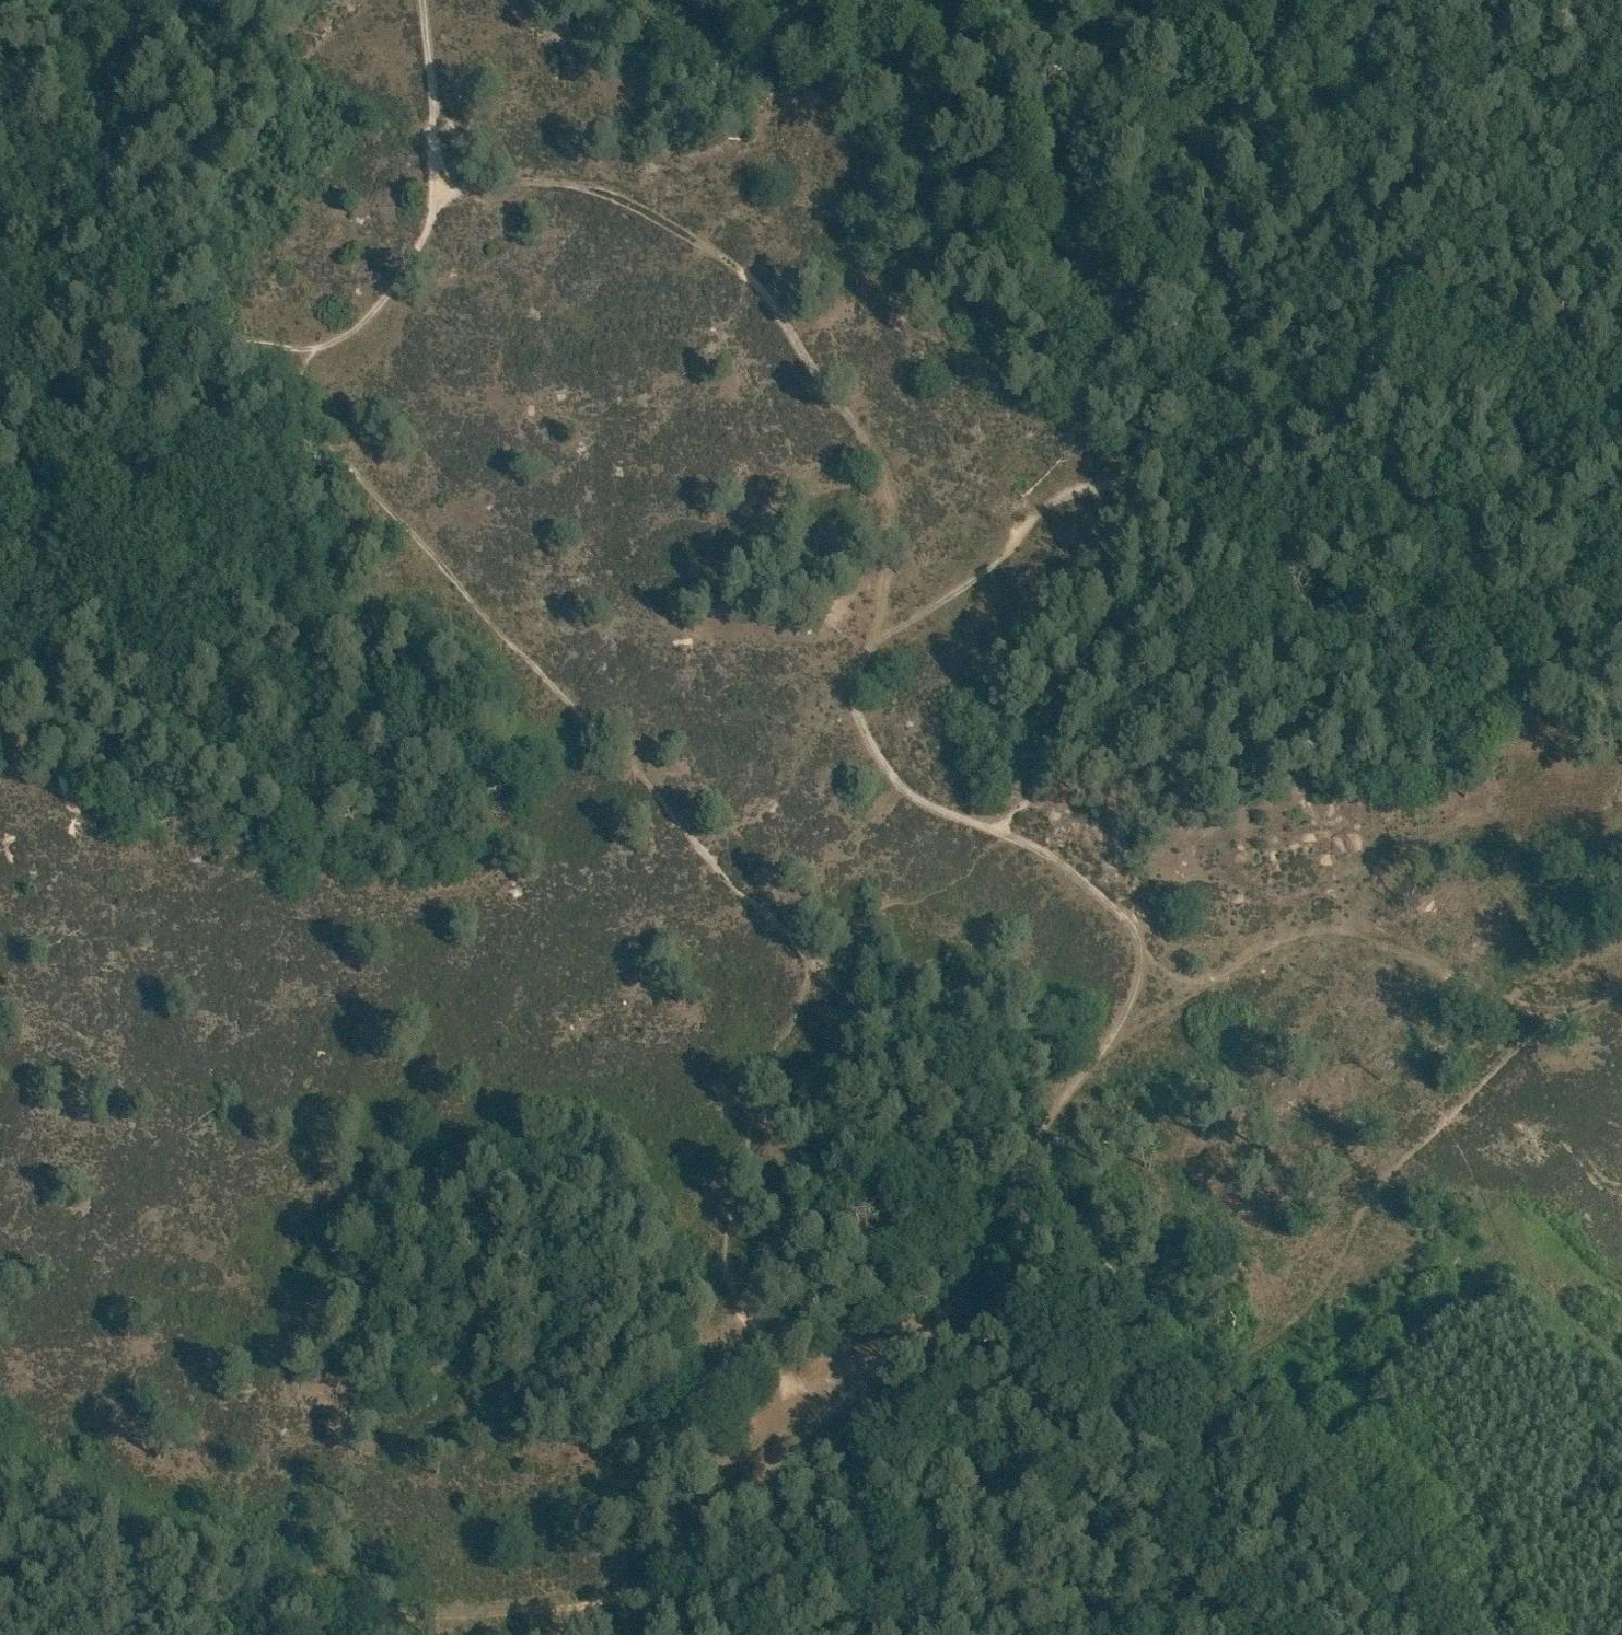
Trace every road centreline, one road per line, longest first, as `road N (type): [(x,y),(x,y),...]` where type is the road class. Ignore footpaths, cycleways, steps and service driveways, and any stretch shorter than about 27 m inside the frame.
road 1 (track): [(0,1442),(37,1434),(161,1529),(318,1602),(476,1617),(584,1604),(703,1562),(795,1469)]
road 2 (track): [(795,1469),(904,1281)]
road 3 (track): [(1014,1148),(954,1205),(904,1281)]

